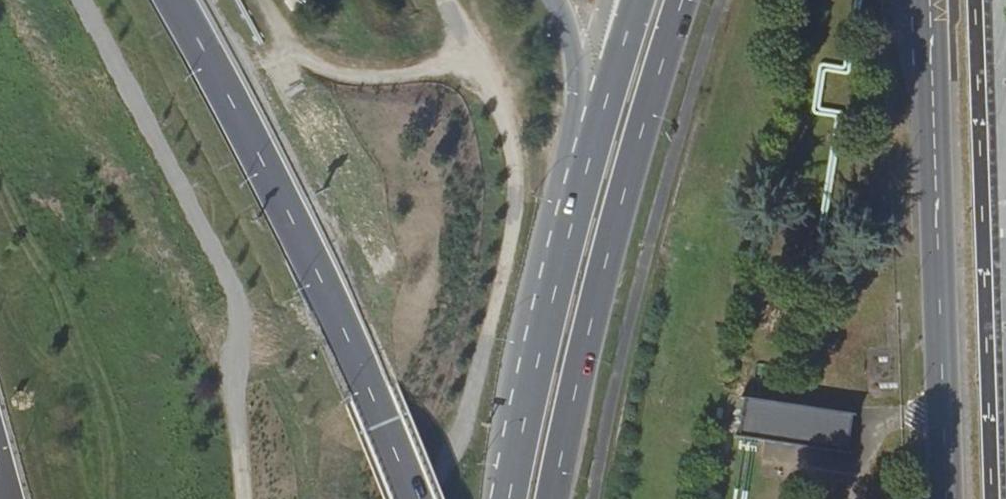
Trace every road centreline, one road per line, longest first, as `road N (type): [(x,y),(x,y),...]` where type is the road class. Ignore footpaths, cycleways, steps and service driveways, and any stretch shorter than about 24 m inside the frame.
road 1 (motorway): [(414,498),(285,209),(178,0)]
road 2 (trunk): [(553,498),(642,124),(682,0)]
road 3 (unclassified): [(947,498),(929,0)]
road 4 (trunk): [(588,168),(510,498)]
road 5 (trunk): [(639,0),(588,168)]
road 6 (trunk): [(553,0),(574,54),(588,168)]

